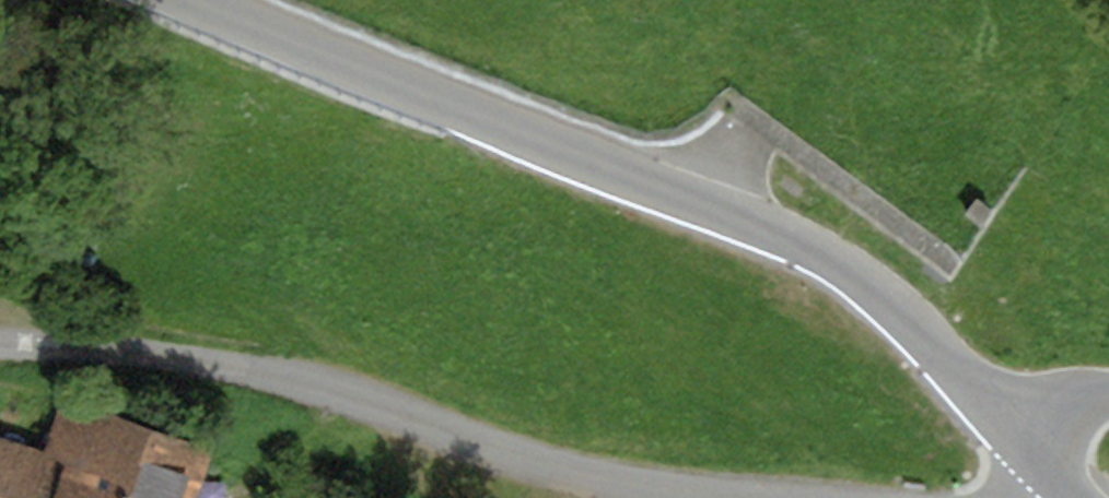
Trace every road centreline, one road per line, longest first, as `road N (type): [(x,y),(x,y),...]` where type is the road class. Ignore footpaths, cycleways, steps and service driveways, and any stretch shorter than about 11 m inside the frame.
road 1 (unclassified): [(1063,485),(908,315),(843,260),(196,0)]
road 2 (residential): [(759,497),(637,488),(539,464),(242,366),(0,344)]
road 3 (primary): [(653,0),(786,107),(1108,296)]

